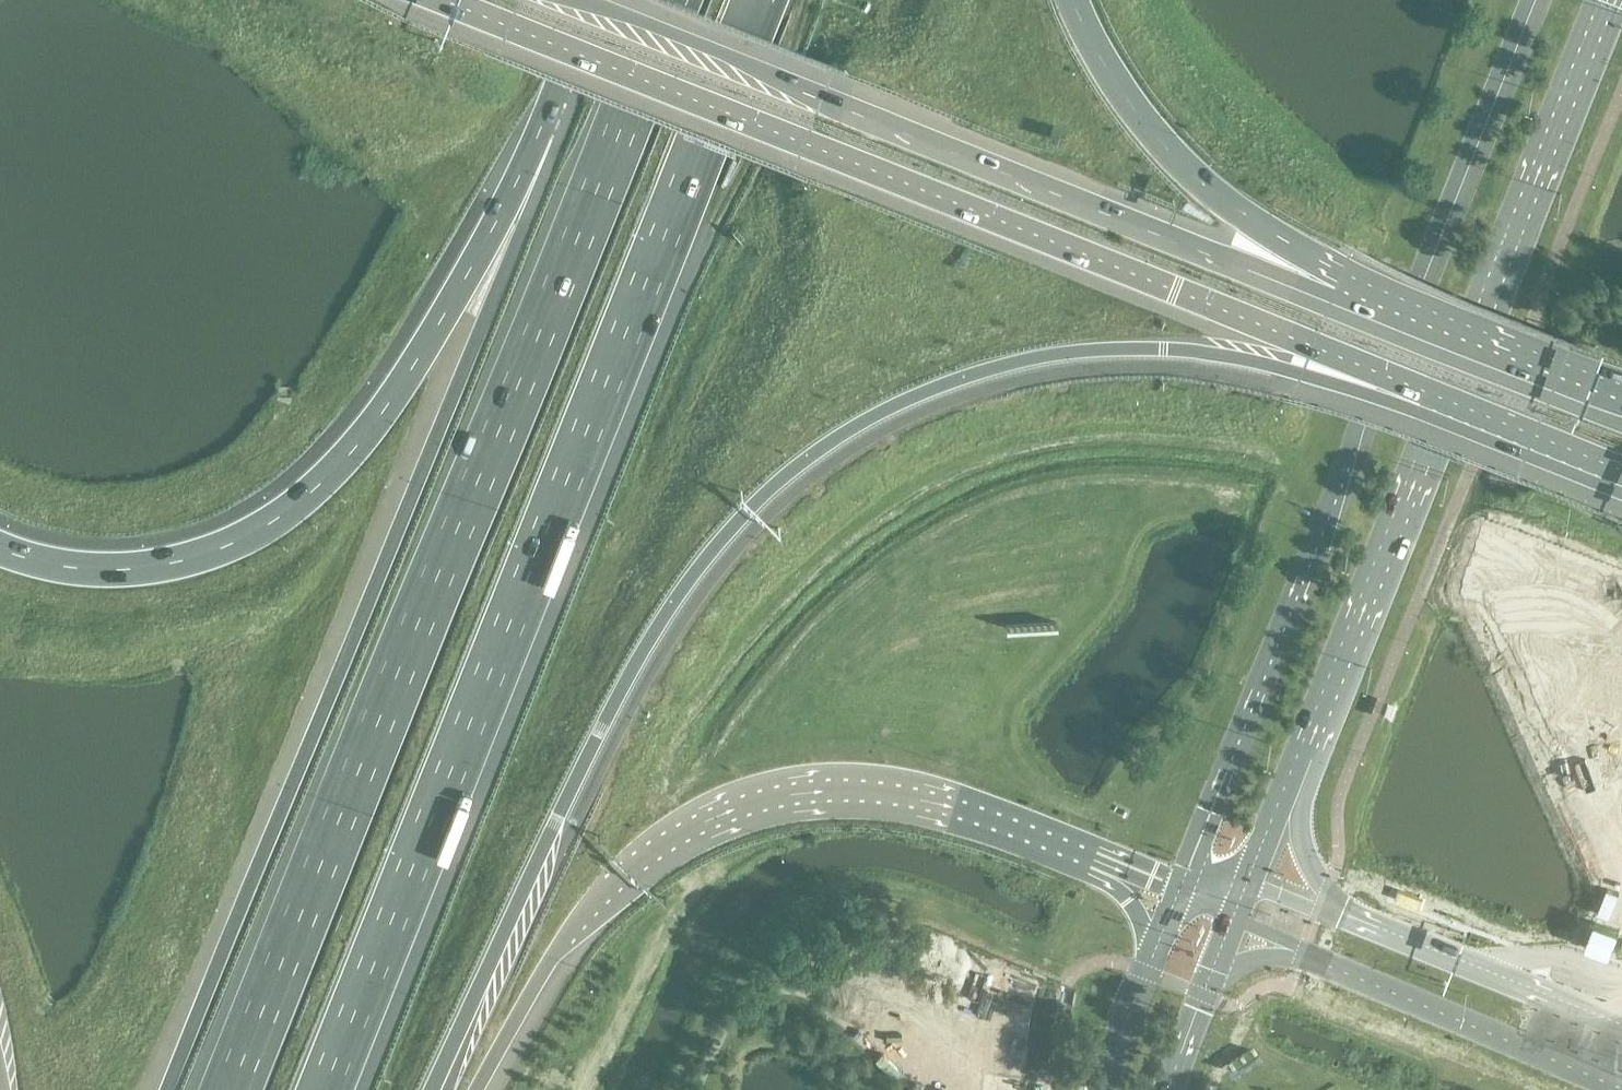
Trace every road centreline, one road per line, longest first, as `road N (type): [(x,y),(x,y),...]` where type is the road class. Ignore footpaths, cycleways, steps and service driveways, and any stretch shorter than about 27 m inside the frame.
road 1 (trunk): [(609,0),(168,1089)]
road 2 (motorway): [(671,0),(232,1089)]
road 3 (motorway): [(326,1089),(760,0)]
road 4 (primary): [(675,667),(666,612),(695,568),(790,470),(917,393),(1074,350),(1164,348),(1255,359),(1421,396)]
road 5 (tertiary): [(1287,806),(1609,0)]
road 6 (trunk): [(577,53),(386,395),(336,458),(269,512),(193,545),(134,557),(86,555),(0,536)]
road 7 (tertiary): [(1534,0),(1229,767)]
road 8 (motorway): [(1333,287),(1248,271),(578,0)]
road 9 (trunk): [(577,53),(1312,344)]
road 10 (motorway): [(477,1089),(588,902),(684,834),(745,807),(815,792),(881,794),(979,817),(1093,860)]
road 11 (primary): [(1229,767),(1173,806),(1137,812),(904,720),(847,703),(722,687),(675,667)]
road 12 (motorway): [(430,1089),(582,765),(659,731),(675,700),(675,667)]
road 13 (motorway): [(1333,287),(1165,148),(1105,65),(1074,0)]
road 14 (tertiary): [(1295,950),(1621,1088)]
road 15 (trunk): [(1621,402),(1333,287)]
road 16 (tertiary): [(1621,1026),(1344,913)]
road 17 (primary): [(1421,396),(1621,476)]
road 18 (tertiary): [(1154,951),(1104,1089)]
road 19 (trunk): [(443,0),(577,53)]
road 20 (tertiary): [(1229,767),(1179,893)]
road 21 (tertiary): [(1344,913),(1317,876),(1287,806)]
road 22 (primary): [(1312,344),(1421,396)]

